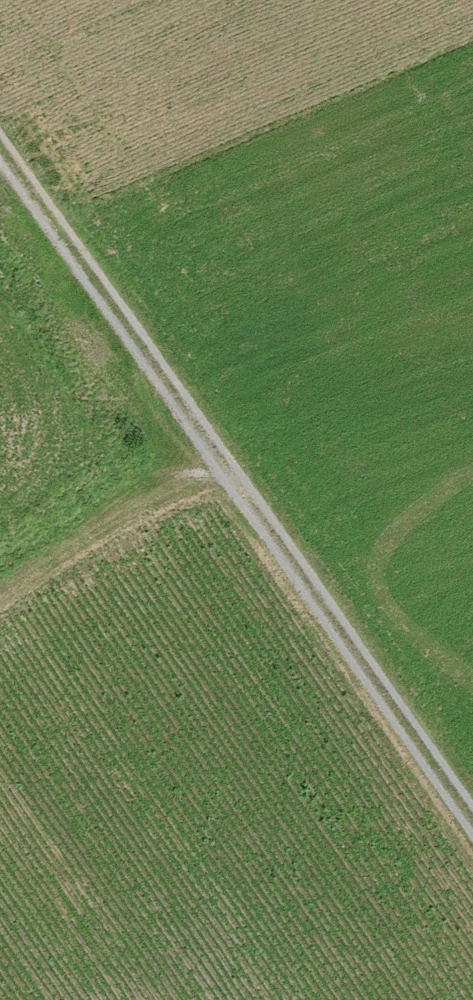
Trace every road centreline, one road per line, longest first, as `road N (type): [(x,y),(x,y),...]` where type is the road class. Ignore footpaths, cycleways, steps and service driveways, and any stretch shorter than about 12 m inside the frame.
road 1 (track): [(0,171),(472,844)]
road 2 (track): [(235,497),(172,484),(118,500),(0,580)]

